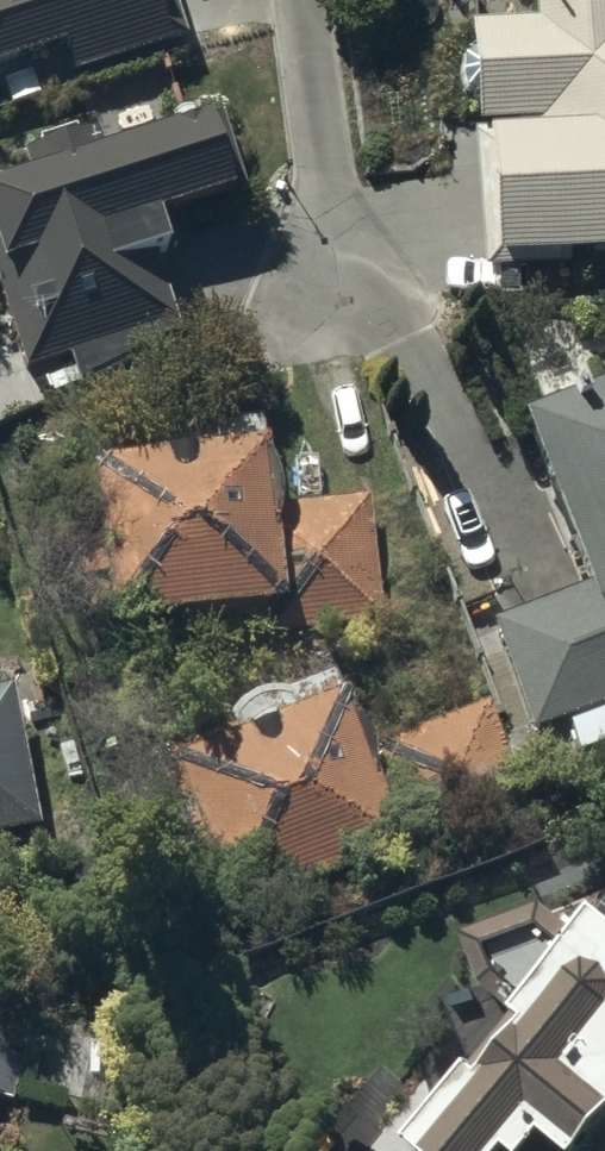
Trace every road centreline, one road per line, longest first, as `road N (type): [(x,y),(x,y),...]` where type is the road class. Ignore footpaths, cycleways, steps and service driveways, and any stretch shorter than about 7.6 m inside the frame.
road 1 (residential): [(341,289),(304,0)]

